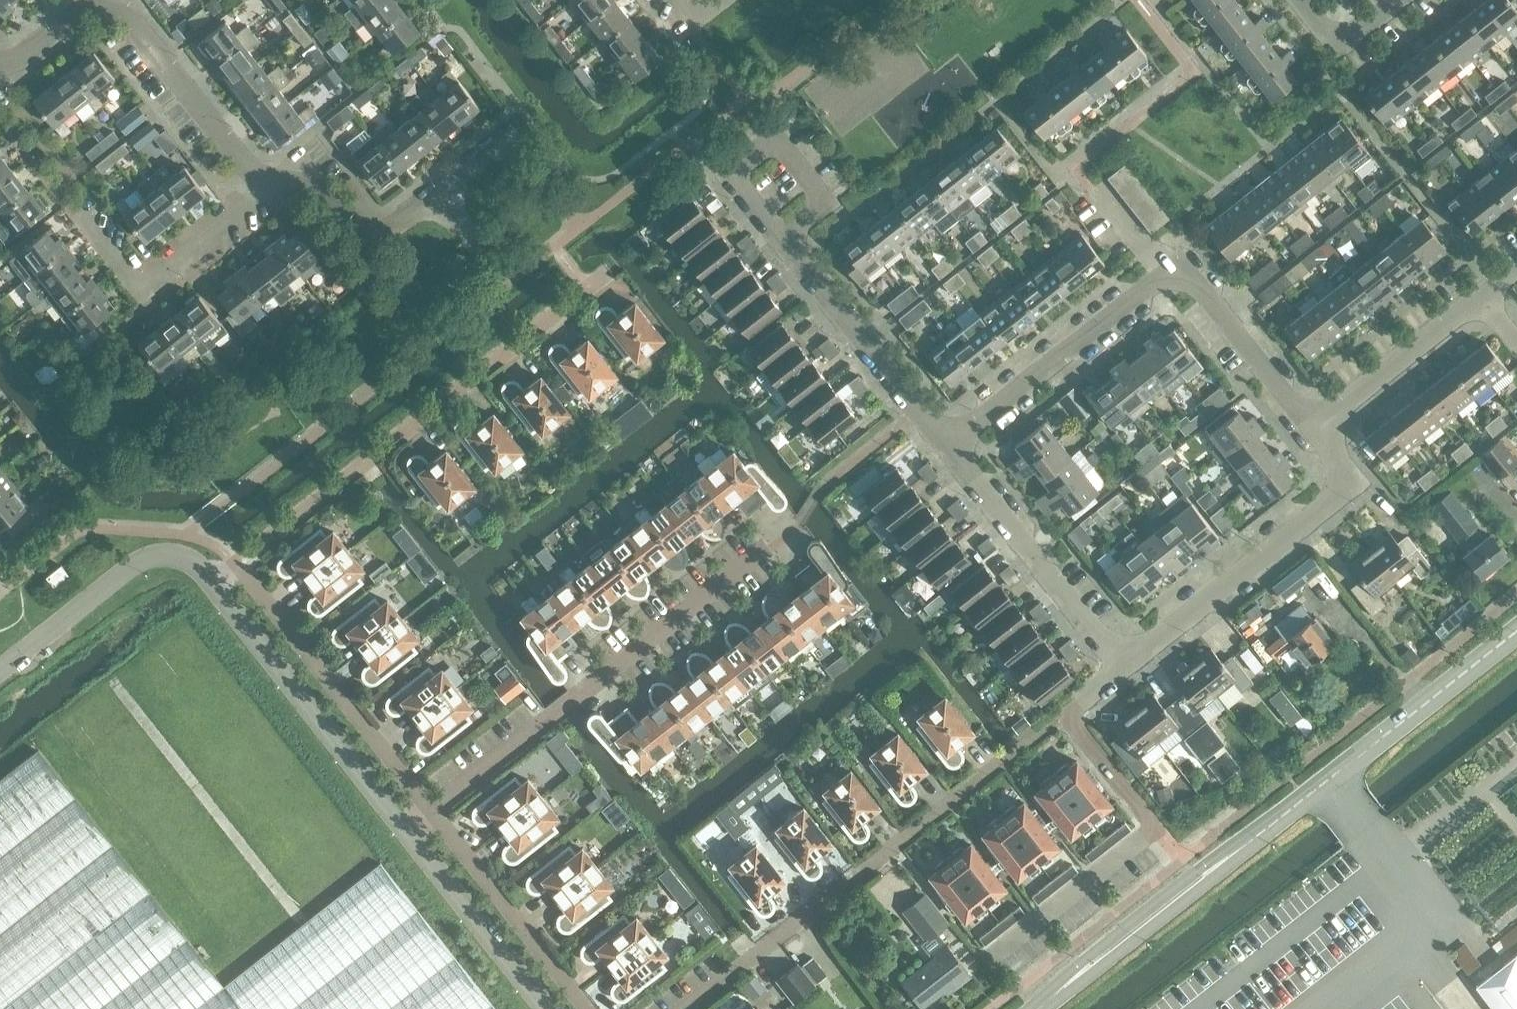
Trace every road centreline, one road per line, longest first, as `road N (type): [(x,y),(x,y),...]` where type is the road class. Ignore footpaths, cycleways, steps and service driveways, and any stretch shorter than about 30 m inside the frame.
road 1 (residential): [(684,1008),(1064,714)]
road 2 (residential): [(234,568),(605,277)]
road 3 (residential): [(427,810),(765,550)]
road 4 (residential): [(1124,665),(1352,482),(1313,429)]
road 5 (secondary): [(1254,837),(1516,631)]
road 6 (residential): [(234,568),(427,810)]
road 7 (unclassified): [(211,586),(406,825)]
road 8 (residential): [(953,447),(1124,665)]
road 9 (residential): [(953,447),(779,236)]
road 10 (residential): [(1164,277),(953,447)]
road 11 (secondary): [(1254,837),(1087,957),(1050,999)]
road 12 (secondary): [(1050,999),(1254,837)]
road 13 (residential): [(1313,429),(1516,269)]
road 14 (unclassified): [(0,673),(146,562),(187,562),(211,586)]
road 15 (residential): [(91,230),(138,290),(276,179)]
road 16 (residential): [(427,810),(585,1008)]
road 17 (residential): [(115,0),(248,166),(276,179)]
road 18 (residential): [(1313,429),(1180,264),(1164,277)]
road 19 (unclassified): [(406,825),(547,1008)]
road 20 (residential): [(779,236),(830,197),(778,129),(726,168)]
road 21 (residential): [(276,179),(316,188),(370,253),(435,202)]
road 22 (residential): [(98,0),(0,75)]

